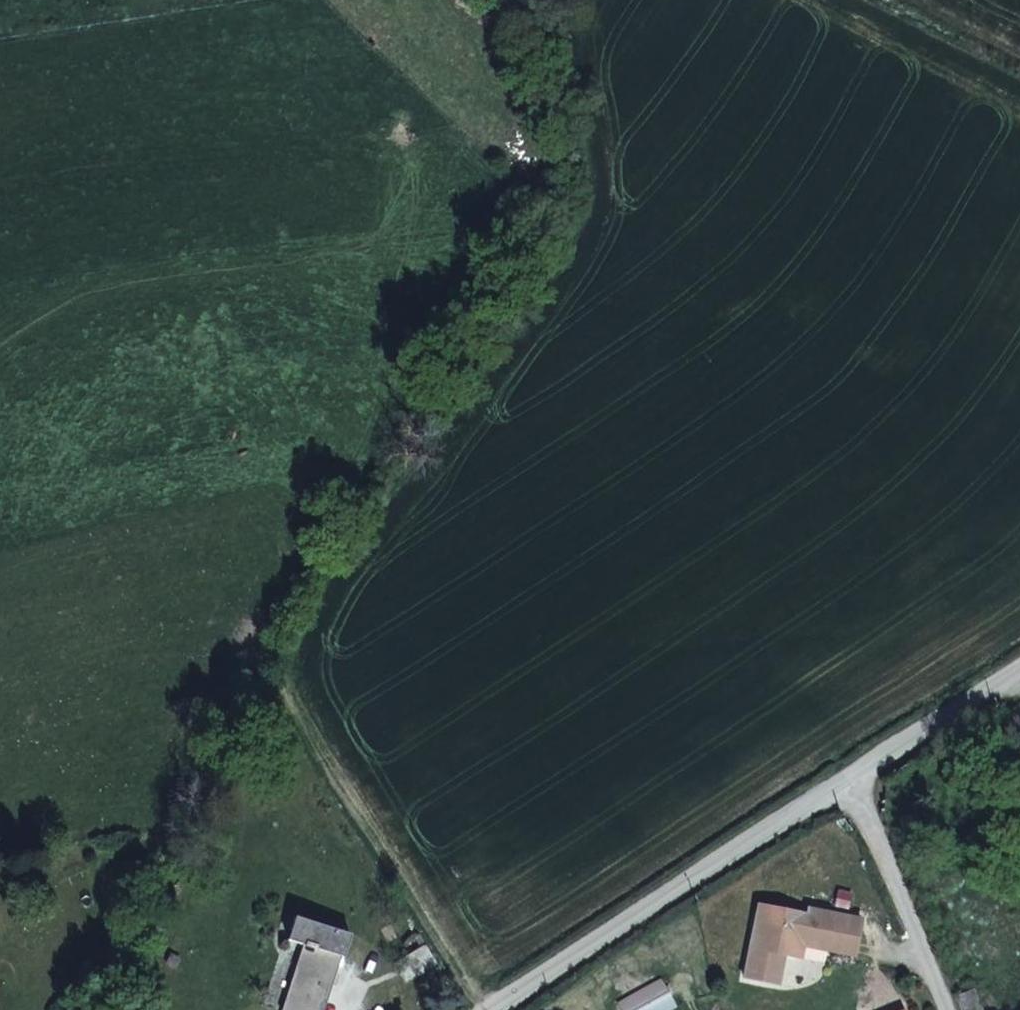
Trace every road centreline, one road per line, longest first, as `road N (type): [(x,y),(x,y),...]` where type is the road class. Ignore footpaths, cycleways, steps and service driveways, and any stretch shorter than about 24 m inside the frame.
road 1 (unclassified): [(493,1009),(1019,666)]

